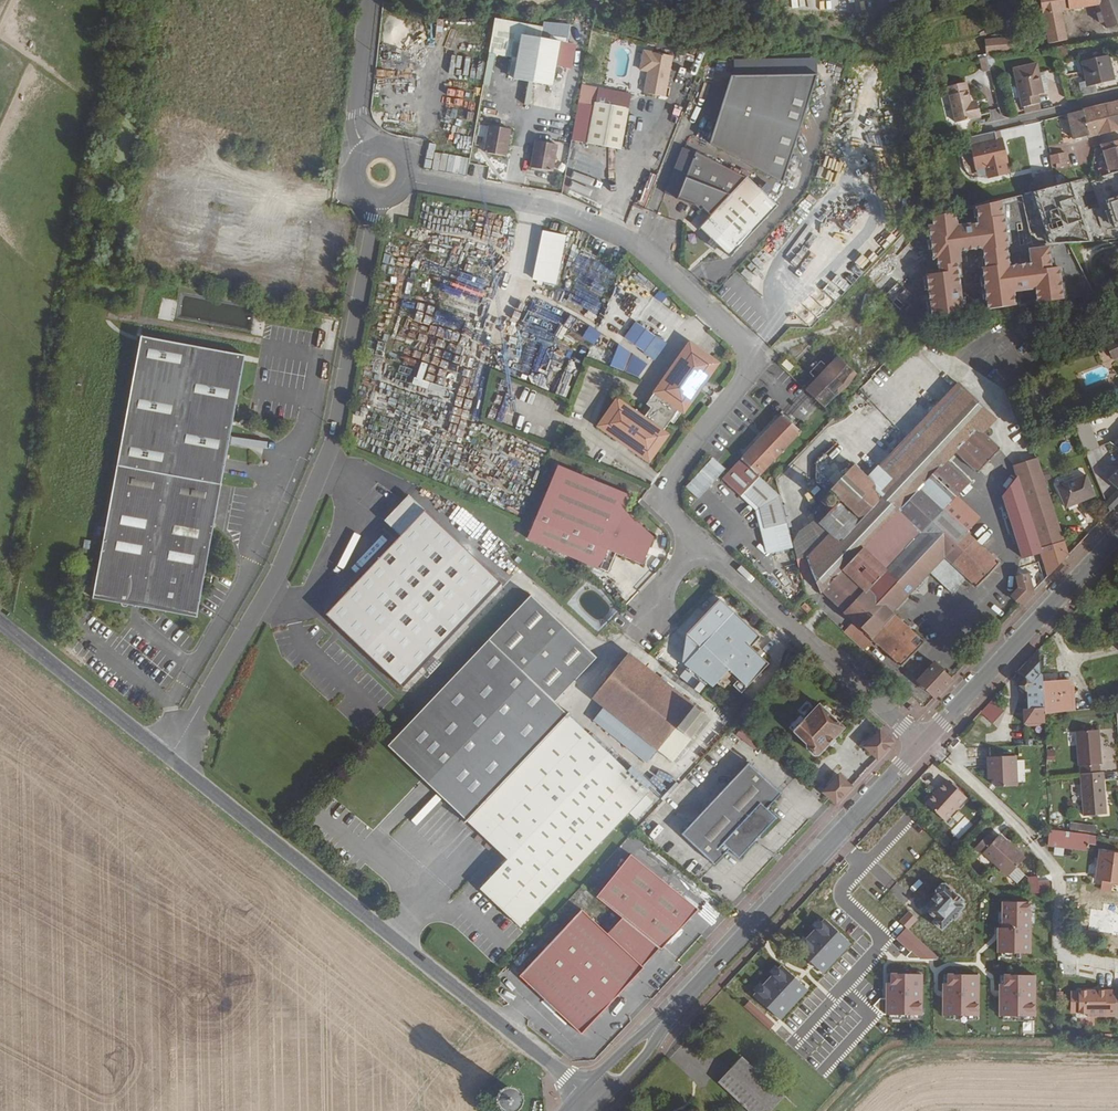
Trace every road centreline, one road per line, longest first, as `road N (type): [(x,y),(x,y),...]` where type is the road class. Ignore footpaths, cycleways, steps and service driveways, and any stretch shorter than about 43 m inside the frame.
road 1 (residential): [(701,545),(668,512),(664,487),(744,384),(751,359),(742,344),(624,237),(559,210),(407,179)]
road 2 (unclassified): [(169,759),(273,582),(332,436),(374,201)]
road 3 (tertiary): [(169,759),(591,1097)]
road 4 (primary): [(921,745),(591,1097)]
road 5 (track): [(836,1110),(879,1068),(912,1055),(1117,1054)]
road 6 (residential): [(921,745),(701,545)]
road 7 (primary): [(1117,534),(921,745)]
road 8 (tertiary): [(0,623),(169,759)]
road 9 (residential): [(362,149),(355,124),(367,0)]
road 10 (residential): [(1117,96),(983,129)]

